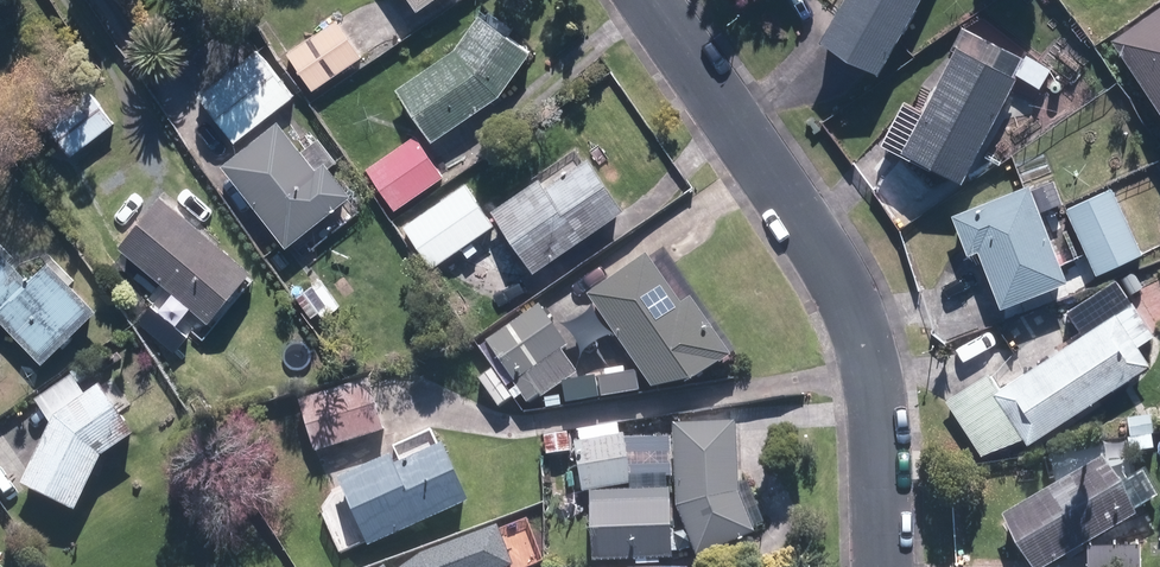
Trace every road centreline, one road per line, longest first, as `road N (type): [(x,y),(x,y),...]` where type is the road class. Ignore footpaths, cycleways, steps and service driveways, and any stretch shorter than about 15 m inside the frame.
road 1 (residential): [(657,0),(833,250),(872,346),(886,439),(888,566)]

